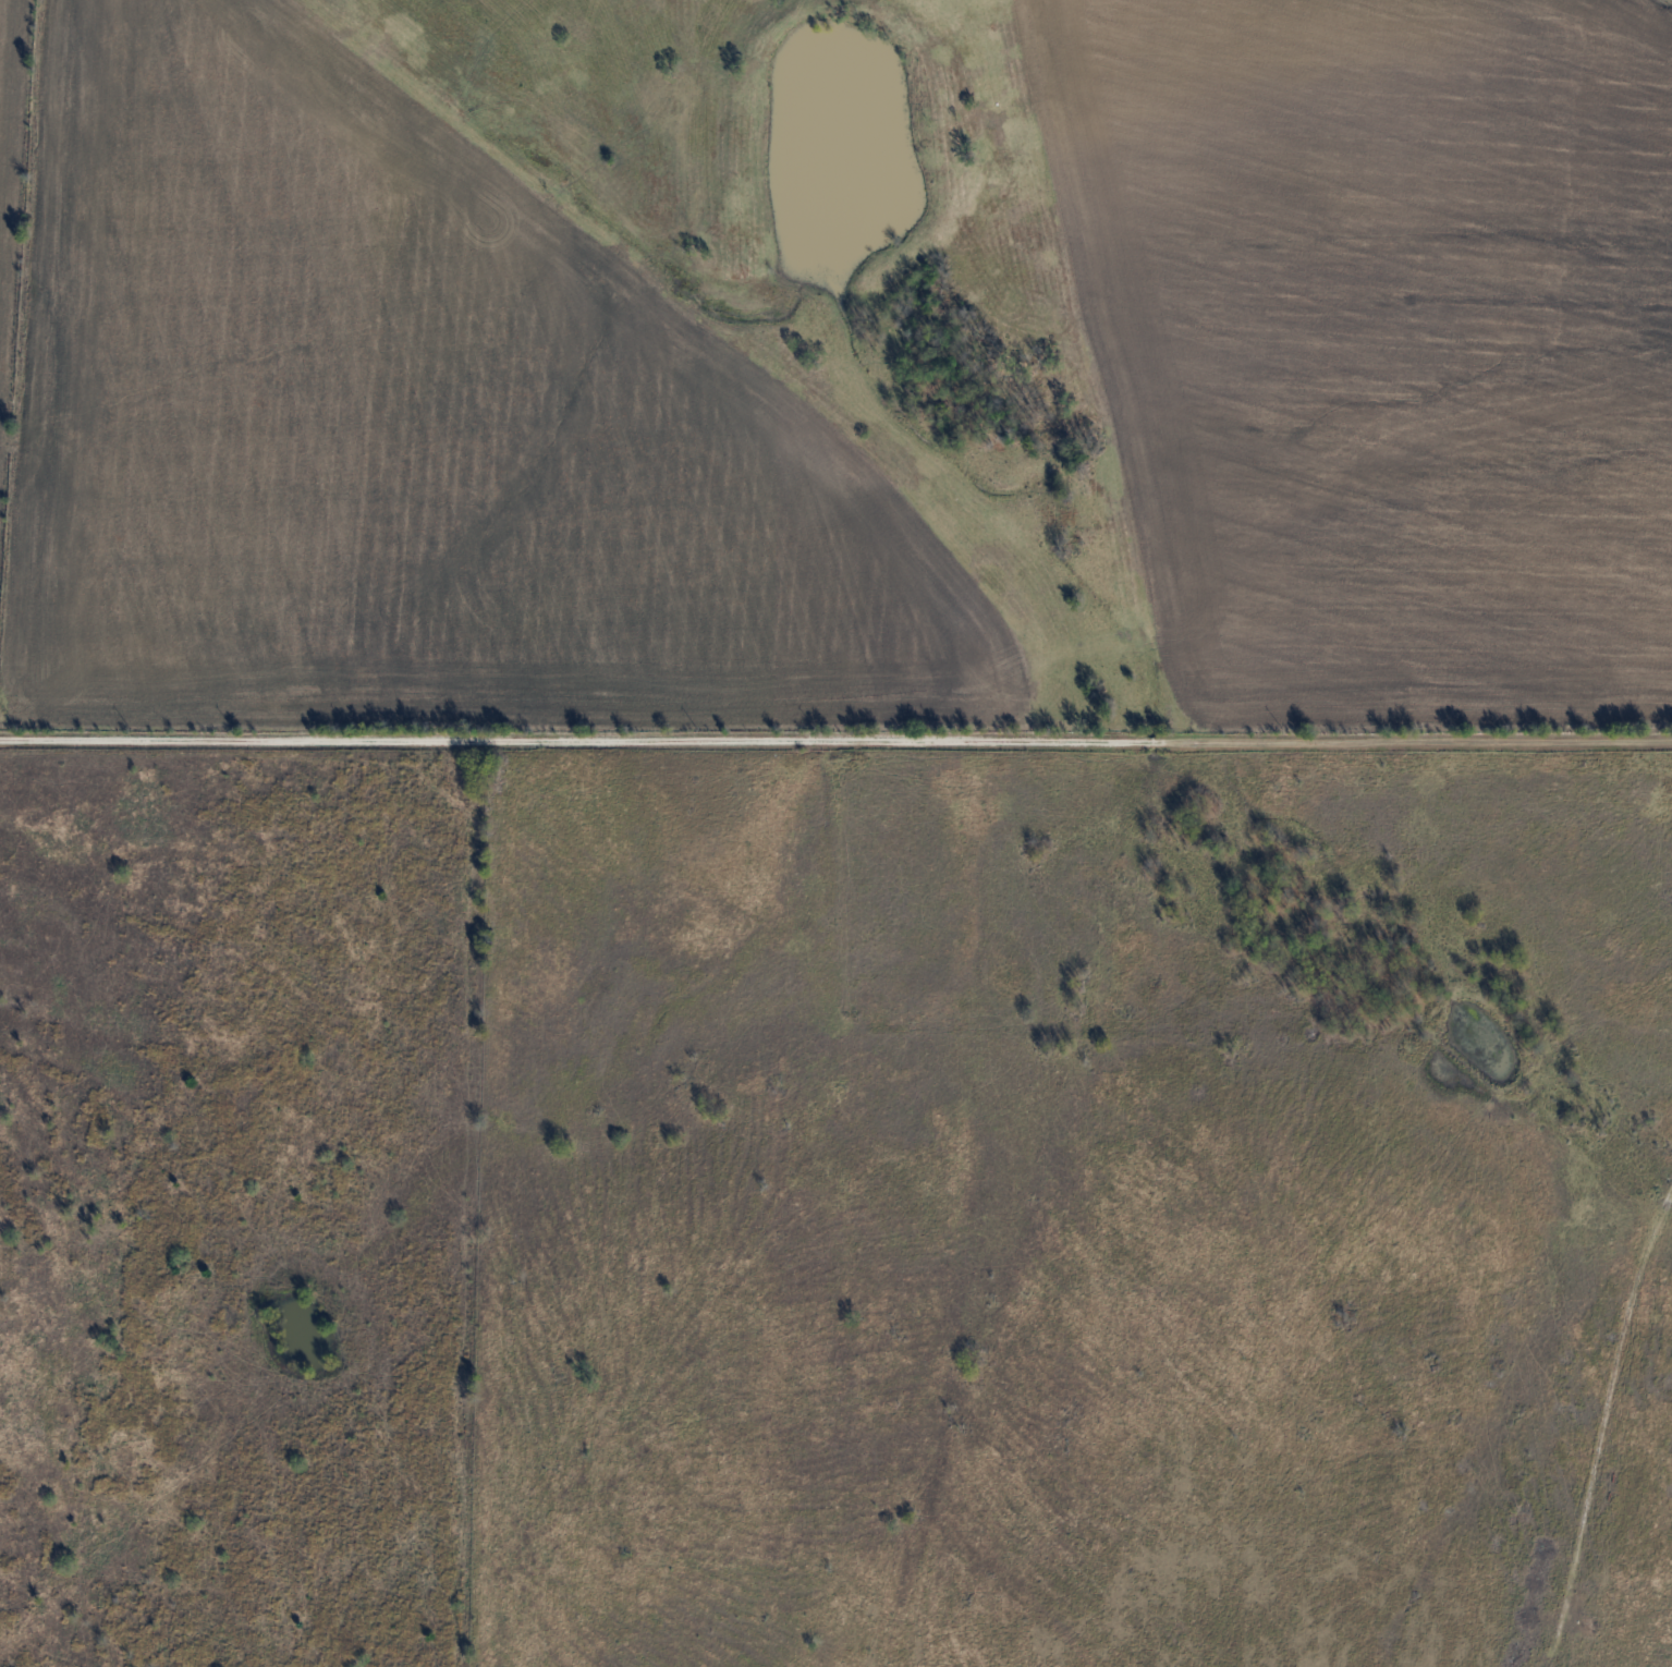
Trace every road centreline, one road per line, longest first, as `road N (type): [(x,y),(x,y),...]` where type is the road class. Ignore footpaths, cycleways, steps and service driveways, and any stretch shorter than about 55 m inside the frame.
road 1 (track): [(1671,740),(0,737)]

